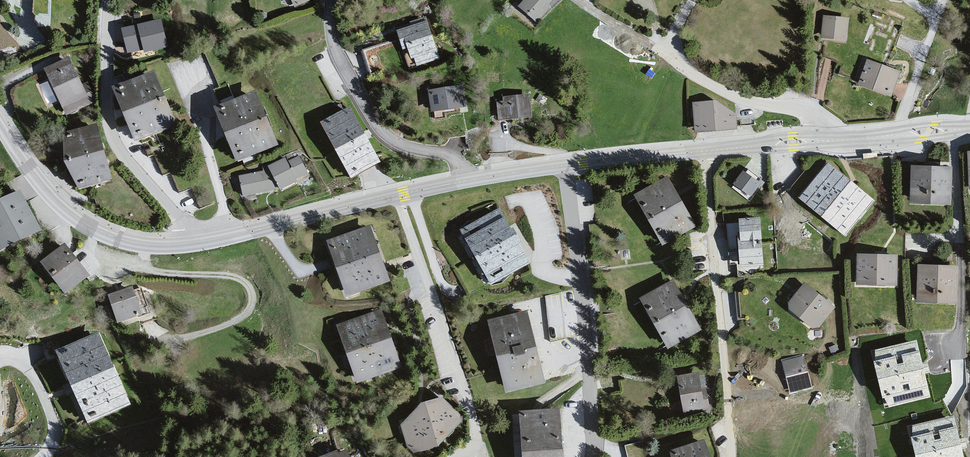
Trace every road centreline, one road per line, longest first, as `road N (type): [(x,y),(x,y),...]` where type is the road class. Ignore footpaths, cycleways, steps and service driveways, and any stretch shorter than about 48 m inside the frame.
road 1 (residential): [(705,149),(731,456)]
road 2 (residential): [(566,165),(595,439),(615,456)]
road 3 (residential): [(397,195),(473,432),(470,448),(453,456)]
road 4 (residential): [(190,244),(117,138),(113,0)]
road 5 (residential): [(463,181),(455,157),(391,140),(368,118),(337,52),(332,0)]
road 6 (residential): [(0,124),(31,172),(78,221),(134,244),(190,244)]
road 7 (residential): [(190,244),(397,195)]
road 8 (residential): [(829,139),(810,113),(740,103),(675,59)]
road 9 (residential): [(829,139),(969,129)]
road 10 (residential): [(566,165),(705,149)]
road 11 (residential): [(39,456),(53,431),(50,414),(20,359),(0,357)]
road 12 (residential): [(705,149),(829,139)]

